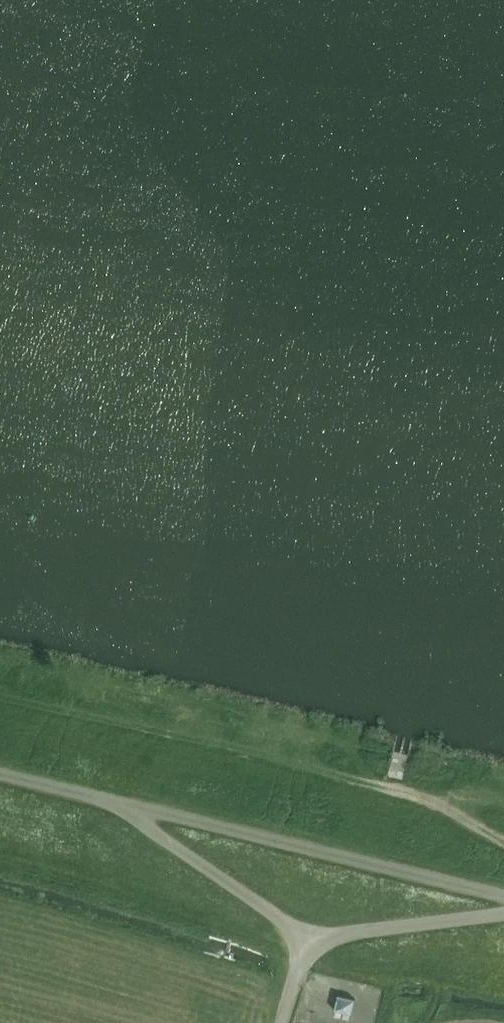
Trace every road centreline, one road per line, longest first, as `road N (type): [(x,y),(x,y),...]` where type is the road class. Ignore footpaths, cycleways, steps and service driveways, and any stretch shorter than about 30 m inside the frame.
road 1 (unclassified): [(503,896),(0,775)]

